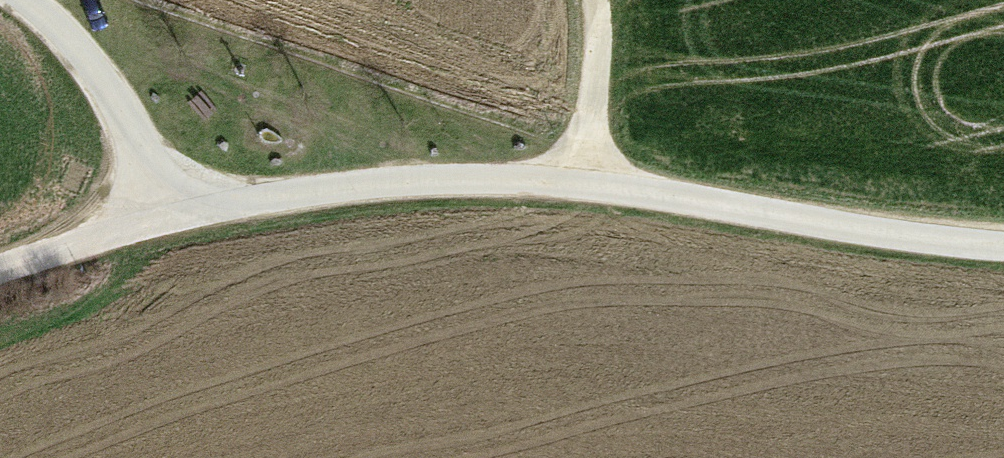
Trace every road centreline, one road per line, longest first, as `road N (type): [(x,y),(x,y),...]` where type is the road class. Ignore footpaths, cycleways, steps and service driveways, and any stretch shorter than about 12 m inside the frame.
road 1 (track): [(1003,247),(525,180),(395,181),(169,216)]
road 2 (track): [(169,216),(101,80),(78,46),(26,0)]
road 3 (track): [(596,0),(593,187)]
road 4 (track): [(169,216),(0,270)]

